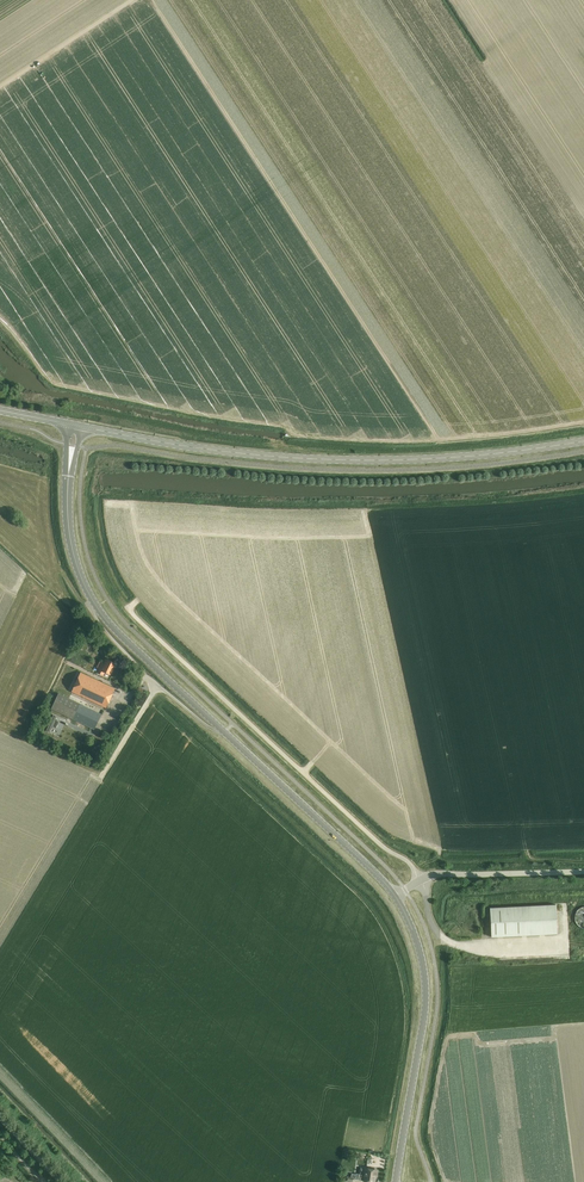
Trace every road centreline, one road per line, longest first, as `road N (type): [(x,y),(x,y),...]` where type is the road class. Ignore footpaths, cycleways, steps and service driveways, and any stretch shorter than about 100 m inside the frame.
road 1 (secondary): [(396,897),(103,616),(73,554),(68,476)]
road 2 (secondary): [(80,426),(318,459),(471,457),(583,442)]
road 3 (unclassified): [(420,880),(138,621),(128,607),(137,601)]
road 4 (secondary): [(396,1181),(425,1014),(417,945),(396,897)]
road 5 (unclassified): [(420,880),(583,872)]
road 6 (track): [(0,85),(130,0)]

